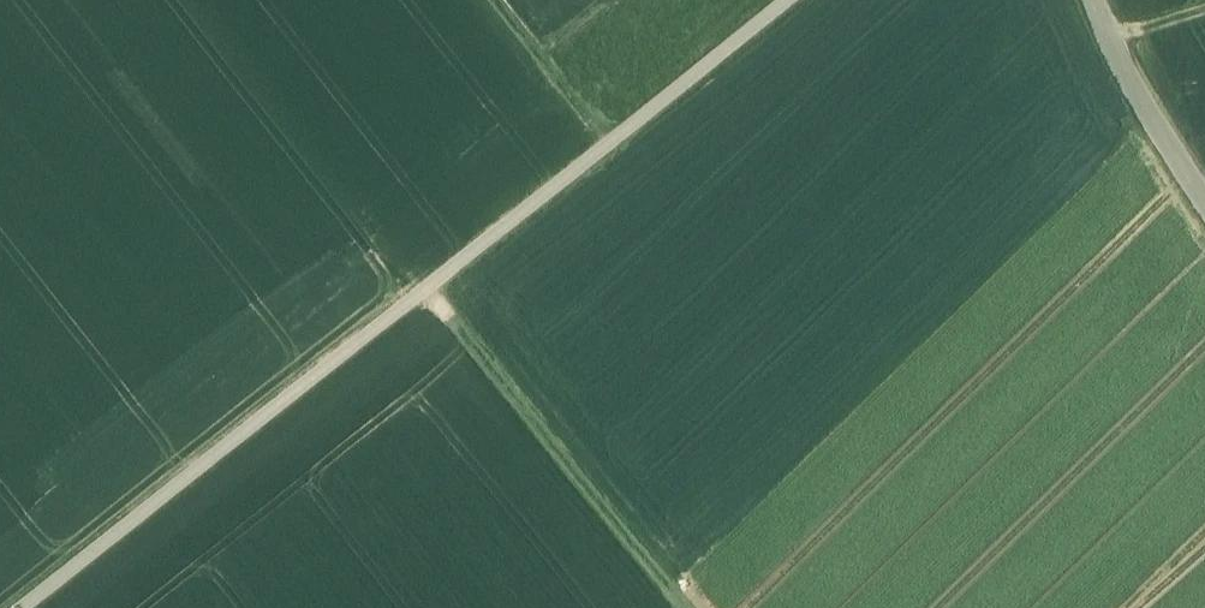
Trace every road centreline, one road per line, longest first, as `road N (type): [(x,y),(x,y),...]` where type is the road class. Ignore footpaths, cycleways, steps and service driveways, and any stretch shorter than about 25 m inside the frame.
road 1 (track): [(25,607),(791,0)]
road 2 (track): [(429,289),(681,607)]
road 3 (unclassified): [(1204,196),(1151,114),(1097,0)]
road 4 (track): [(501,0),(615,141)]

